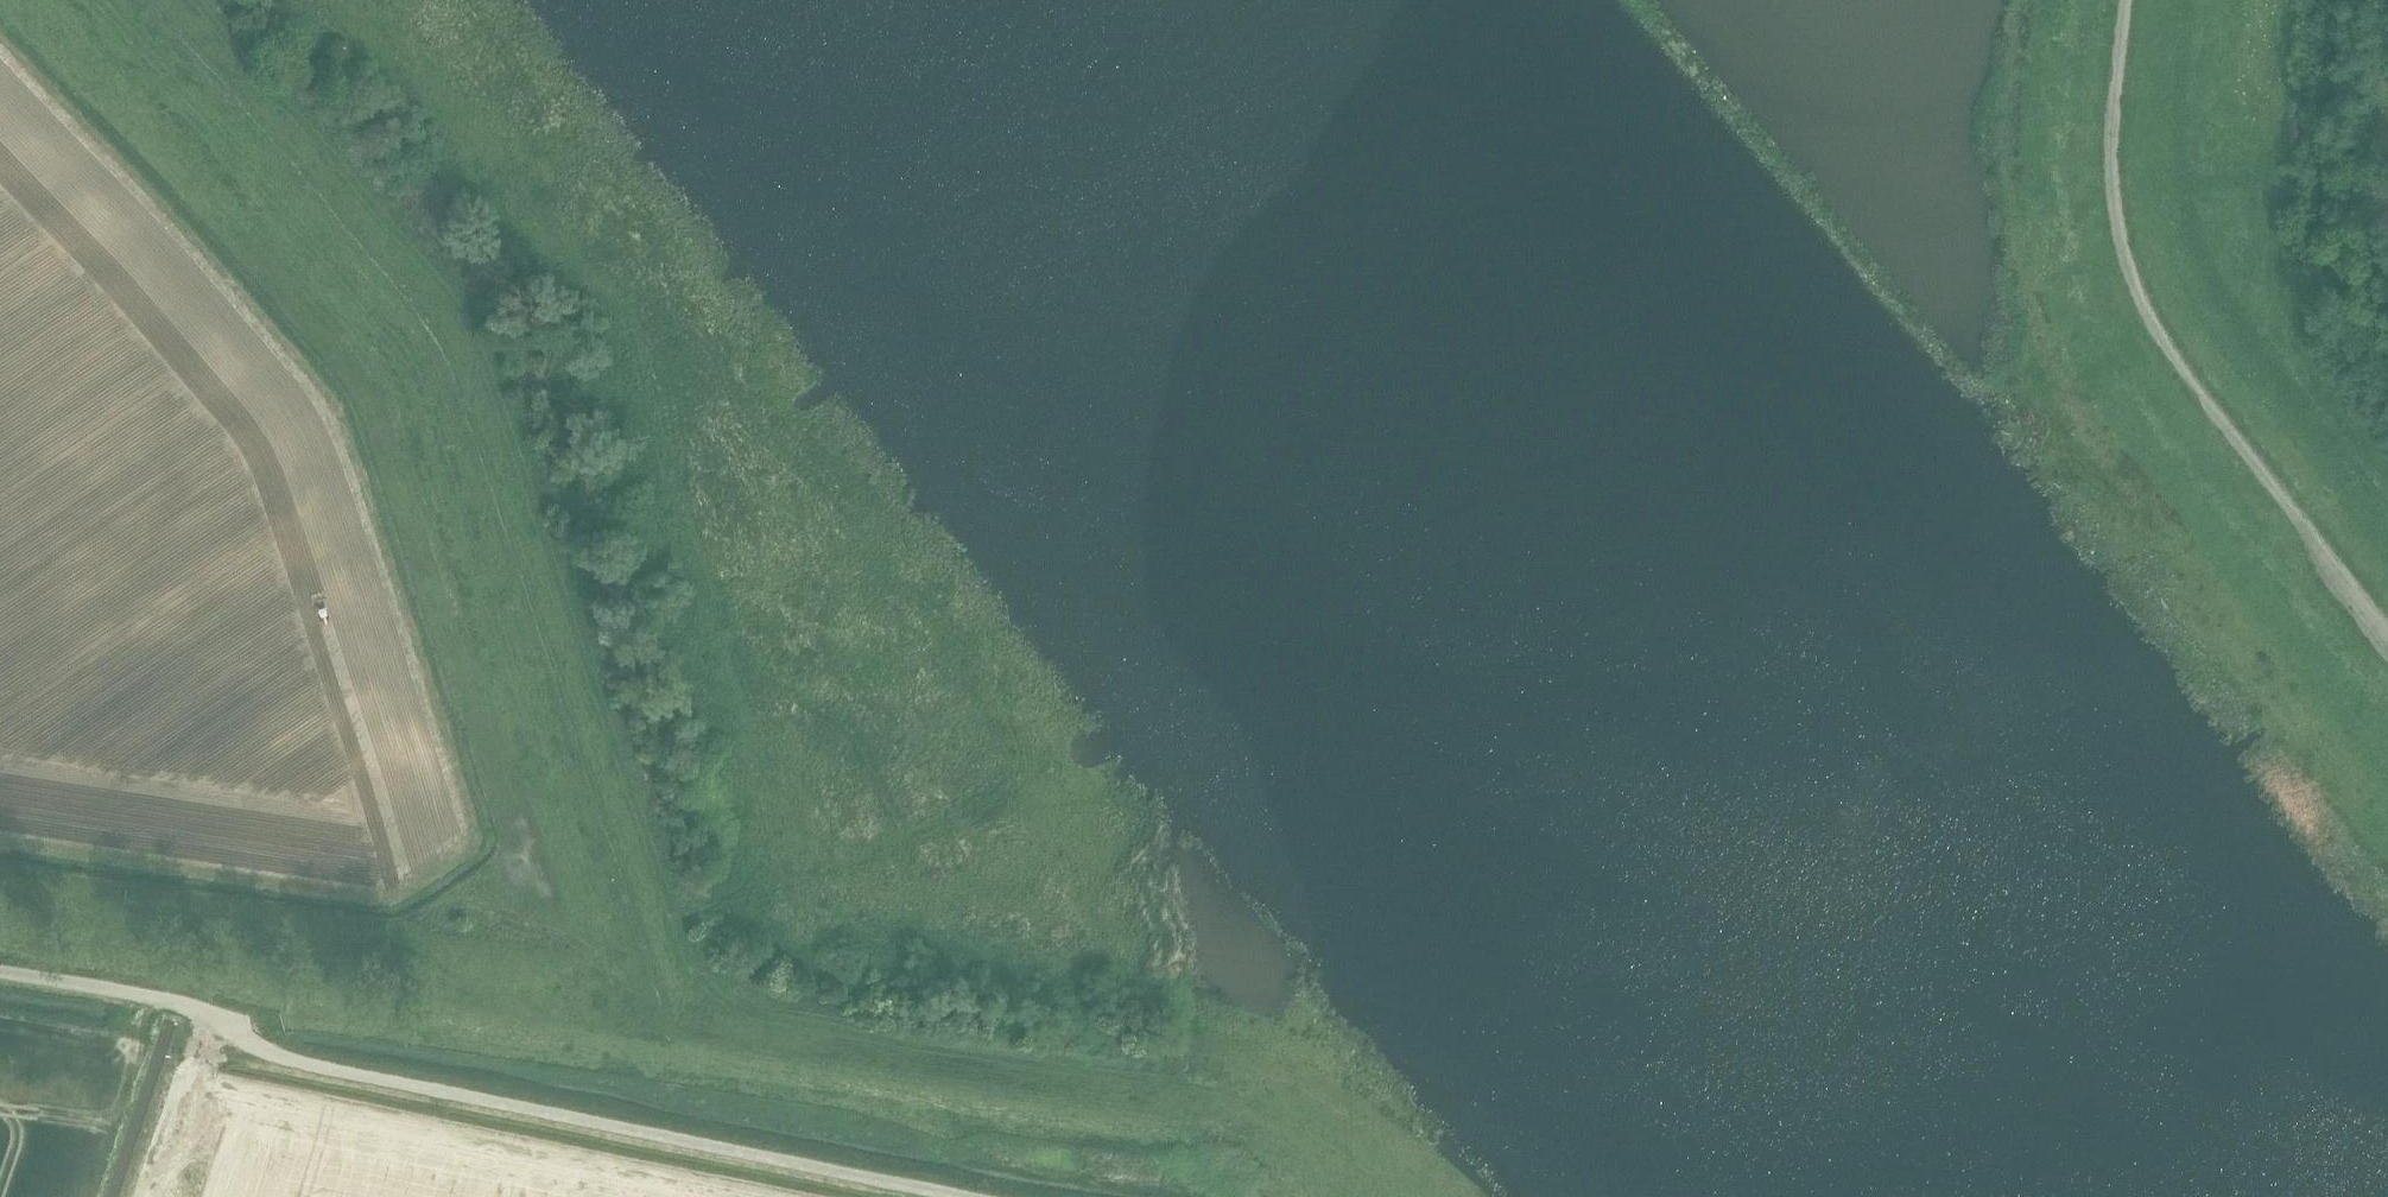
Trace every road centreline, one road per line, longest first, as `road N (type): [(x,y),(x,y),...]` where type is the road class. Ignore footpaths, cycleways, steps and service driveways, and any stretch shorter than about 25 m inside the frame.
road 1 (unclassified): [(971,1196),(284,1059),(172,1000),(0,972)]
road 2 (unclassified): [(2387,629),(2176,362),(2126,268),(2110,178),(2127,0)]

